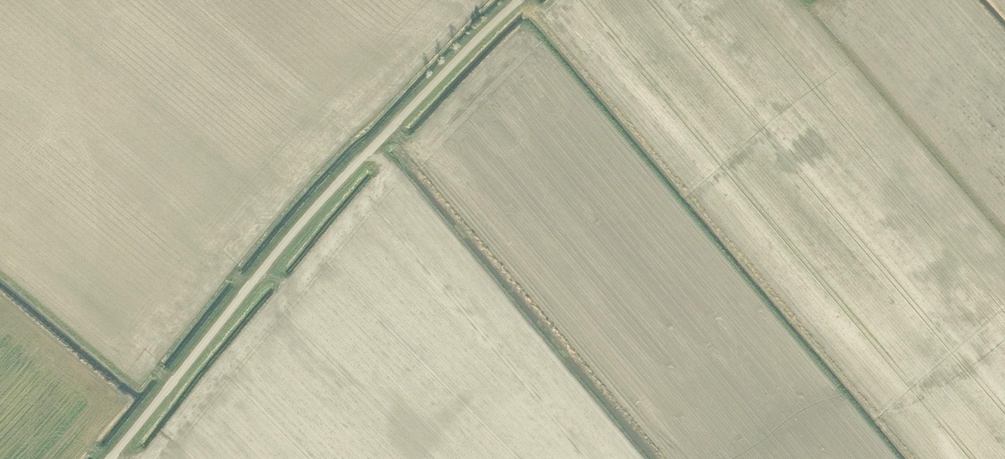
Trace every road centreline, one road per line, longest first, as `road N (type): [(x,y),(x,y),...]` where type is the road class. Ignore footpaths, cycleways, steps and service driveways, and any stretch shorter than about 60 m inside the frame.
road 1 (unclassified): [(111,458),(335,186),(523,0)]

